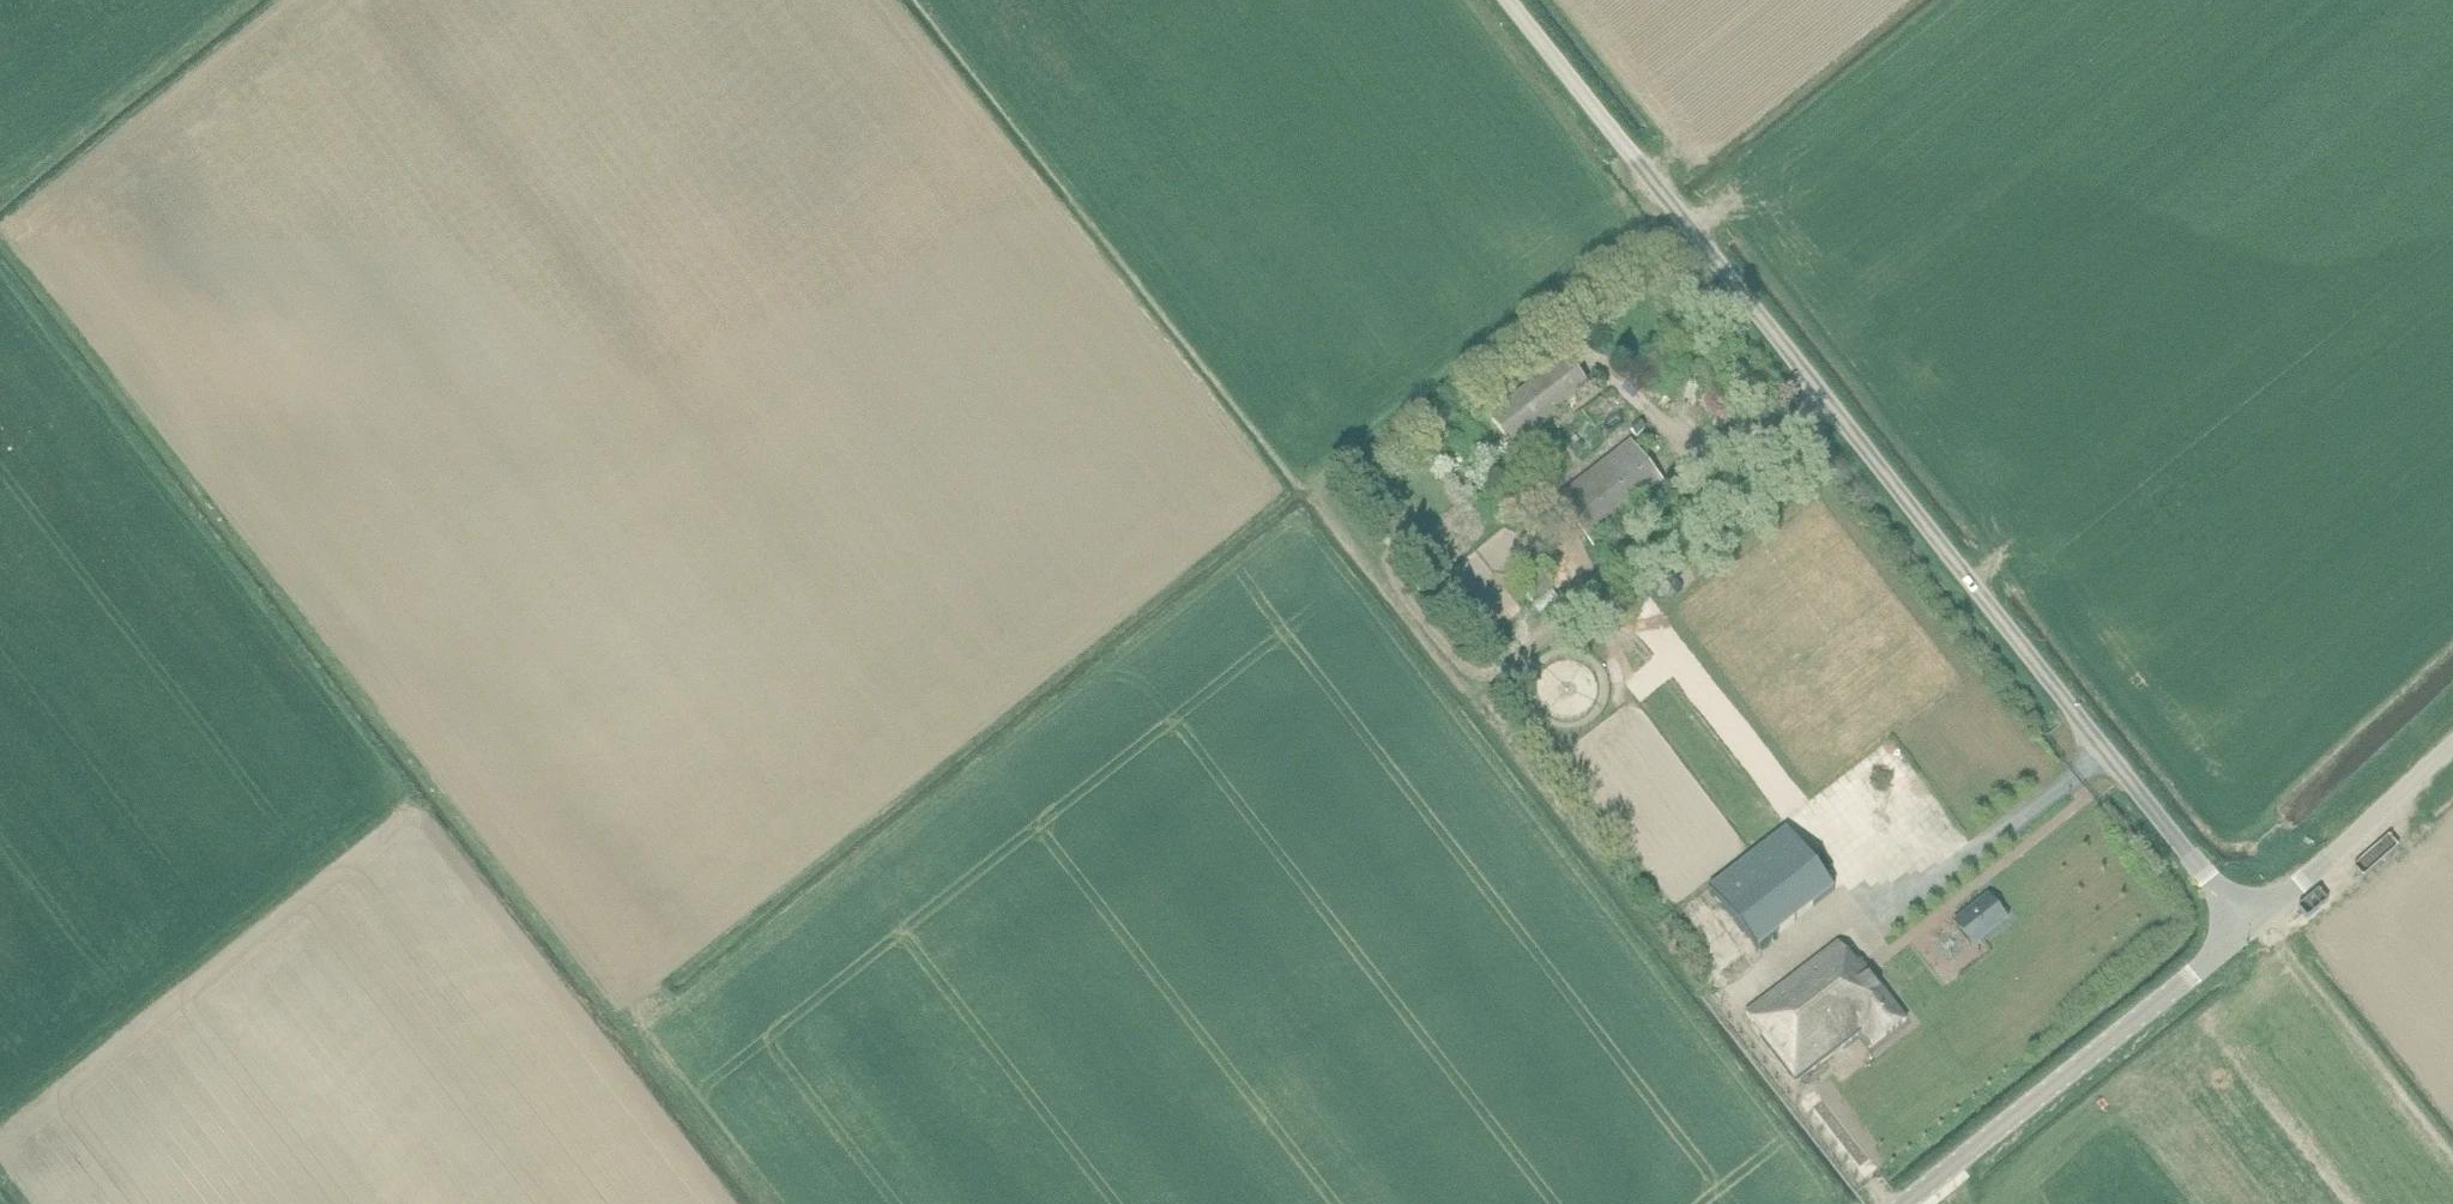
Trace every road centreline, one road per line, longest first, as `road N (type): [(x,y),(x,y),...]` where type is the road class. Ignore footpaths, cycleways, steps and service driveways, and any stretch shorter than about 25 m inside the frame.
road 1 (unclassified): [(2246,930),(1508,0)]
road 2 (unclassified): [(1905,1203),(2246,930)]
road 3 (unclassified): [(2246,930),(2452,747)]

